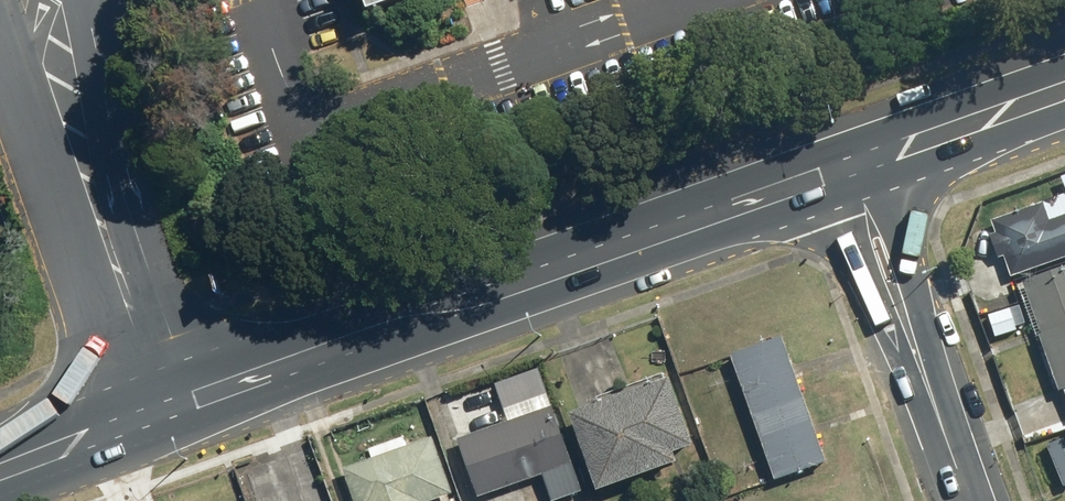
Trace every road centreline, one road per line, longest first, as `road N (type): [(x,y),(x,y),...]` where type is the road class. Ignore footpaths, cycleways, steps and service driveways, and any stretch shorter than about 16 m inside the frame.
road 1 (secondary): [(0,478),(856,179)]
road 2 (tertiary): [(856,179),(968,500)]
road 3 (secondary): [(856,179),(1064,105)]

